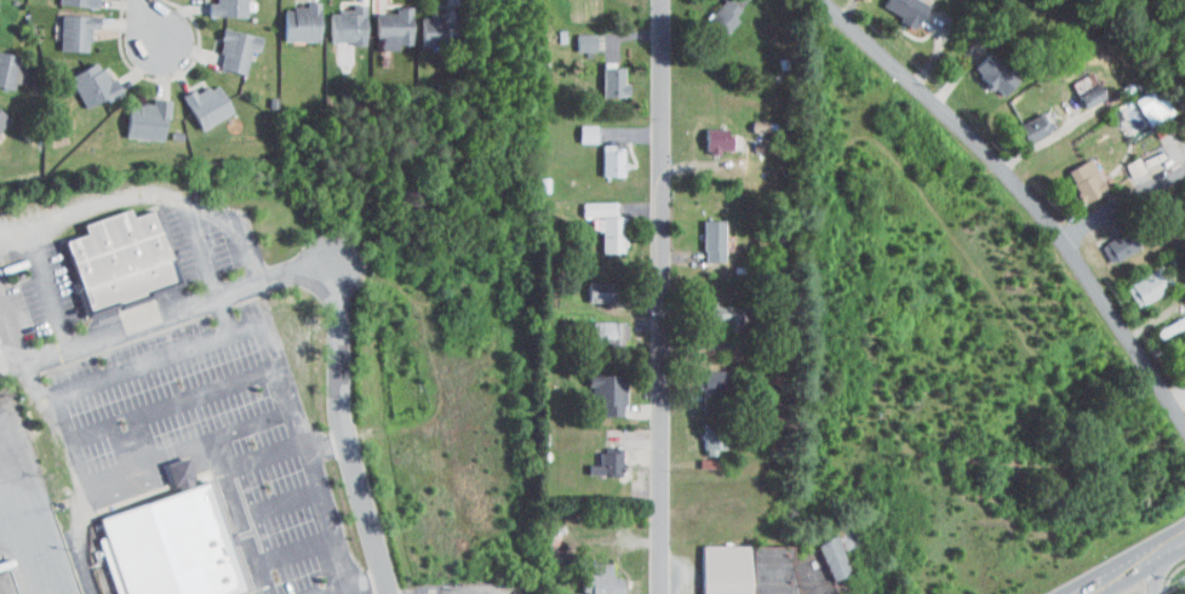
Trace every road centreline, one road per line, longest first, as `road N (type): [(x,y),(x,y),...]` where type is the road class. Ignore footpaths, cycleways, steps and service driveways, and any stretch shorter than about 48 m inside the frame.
road 1 (residential): [(662,593),(661,0)]
road 2 (residential): [(827,0),(1038,200),(1184,424)]
road 3 (residential): [(389,593),(344,421),(347,309),(324,276)]
road 4 (residential): [(324,276),(302,269),(279,274),(24,365)]
road 5 (residential): [(1184,170),(1065,238)]

